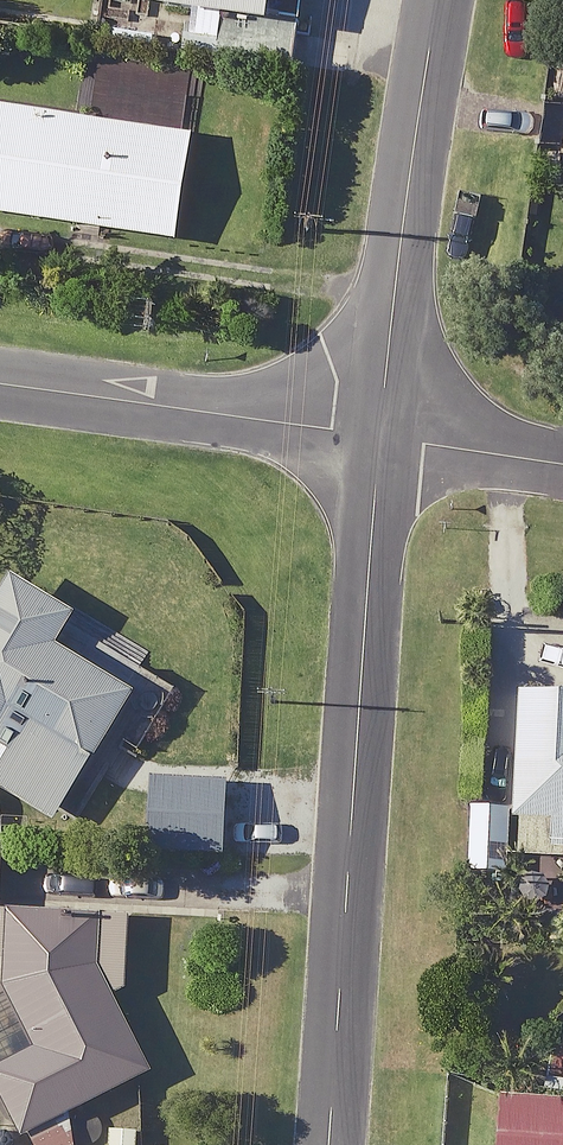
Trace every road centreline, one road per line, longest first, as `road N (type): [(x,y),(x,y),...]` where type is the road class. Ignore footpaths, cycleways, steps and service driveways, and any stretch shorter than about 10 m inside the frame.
road 1 (residential): [(332,1144),(380,438)]
road 2 (residential): [(380,438),(439,0)]
road 3 (residential): [(0,384),(380,438)]
road 4 (residential): [(562,467),(380,438)]

